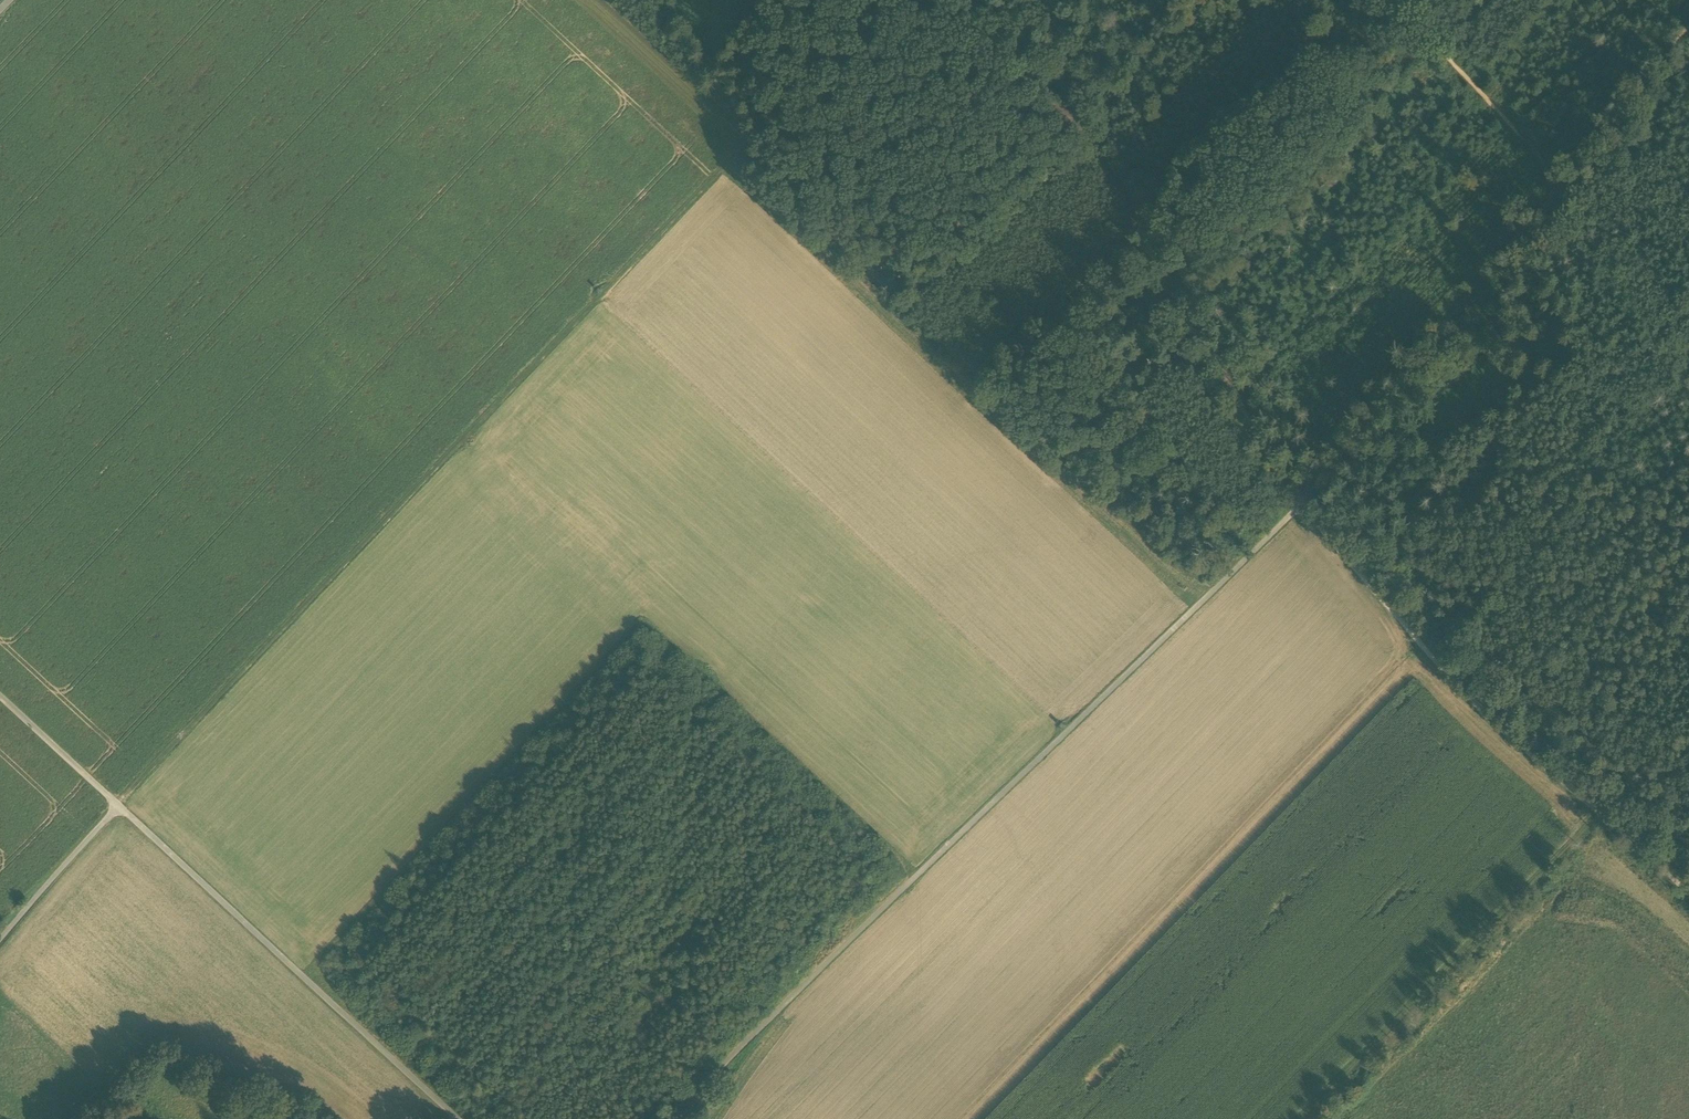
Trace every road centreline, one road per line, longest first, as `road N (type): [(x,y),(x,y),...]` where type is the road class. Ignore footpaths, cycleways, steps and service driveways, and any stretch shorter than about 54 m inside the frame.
road 1 (track): [(886,0),(116,806)]
road 2 (track): [(1302,503),(858,929),(724,1063),(680,1118)]
road 3 (track): [(1688,28),(1302,503)]
road 4 (track): [(972,0),(1077,124),(1302,503)]
road 5 (track): [(1302,503),(1476,705),(1688,893)]
road 6 (track): [(116,806),(456,1118)]
road 7 (track): [(1304,1118),(1600,814)]
road 8 (track): [(1394,0),(1565,176)]
road 9 (track): [(116,806),(0,936)]
road 10 (track): [(0,699),(116,806)]

